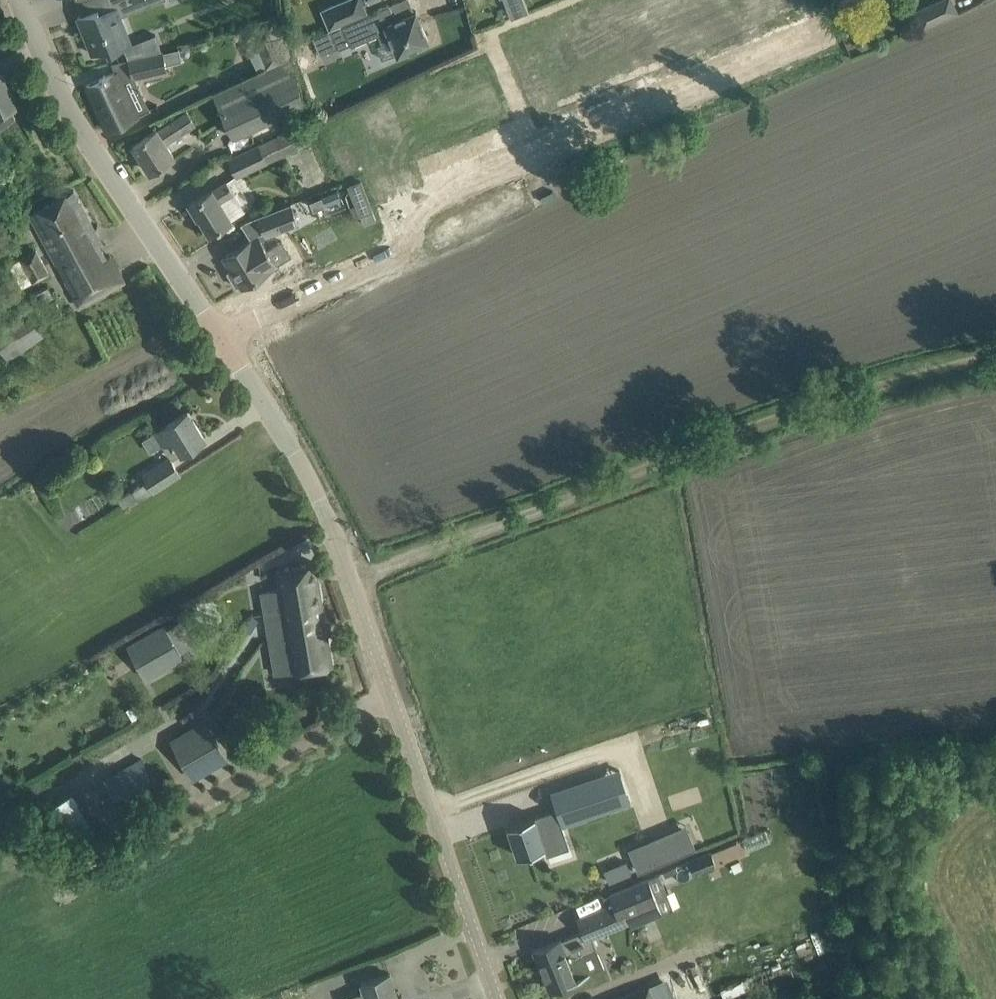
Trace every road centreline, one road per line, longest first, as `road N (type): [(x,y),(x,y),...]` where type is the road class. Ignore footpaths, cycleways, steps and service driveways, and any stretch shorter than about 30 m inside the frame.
road 1 (residential): [(816,38),(399,212),(406,245),(396,257),(218,336)]
road 2 (track): [(995,360),(867,393),(355,586)]
road 3 (unclassified): [(498,998),(333,531)]
road 4 (residential): [(218,336),(59,95),(18,0)]
road 5 (residential): [(333,531),(218,336)]

